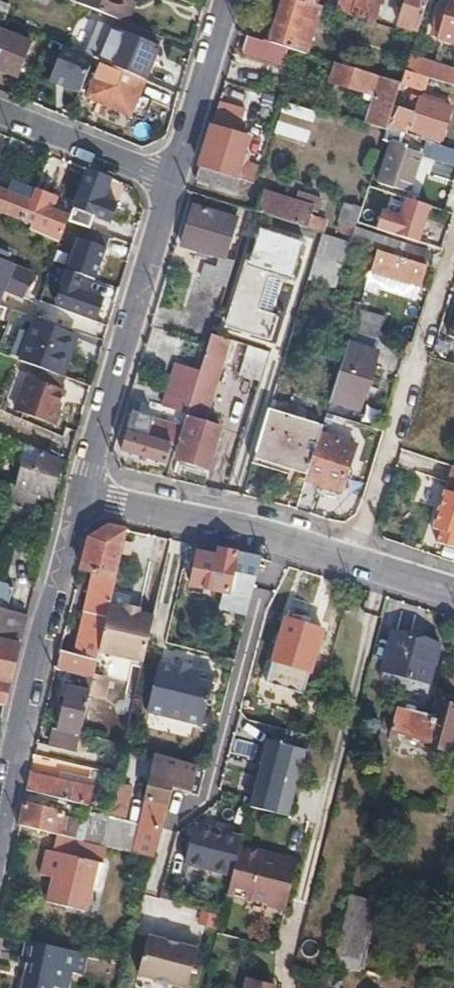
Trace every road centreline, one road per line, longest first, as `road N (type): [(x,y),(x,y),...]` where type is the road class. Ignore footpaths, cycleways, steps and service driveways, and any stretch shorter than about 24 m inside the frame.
road 1 (residential): [(82,492),(0,837)]
road 2 (residential): [(453,245),(356,561)]
road 3 (residential): [(82,492),(173,180)]
road 4 (residential): [(356,561),(82,492)]
road 5 (residential): [(173,180),(226,0)]
road 6 (residential): [(173,180),(0,114)]

